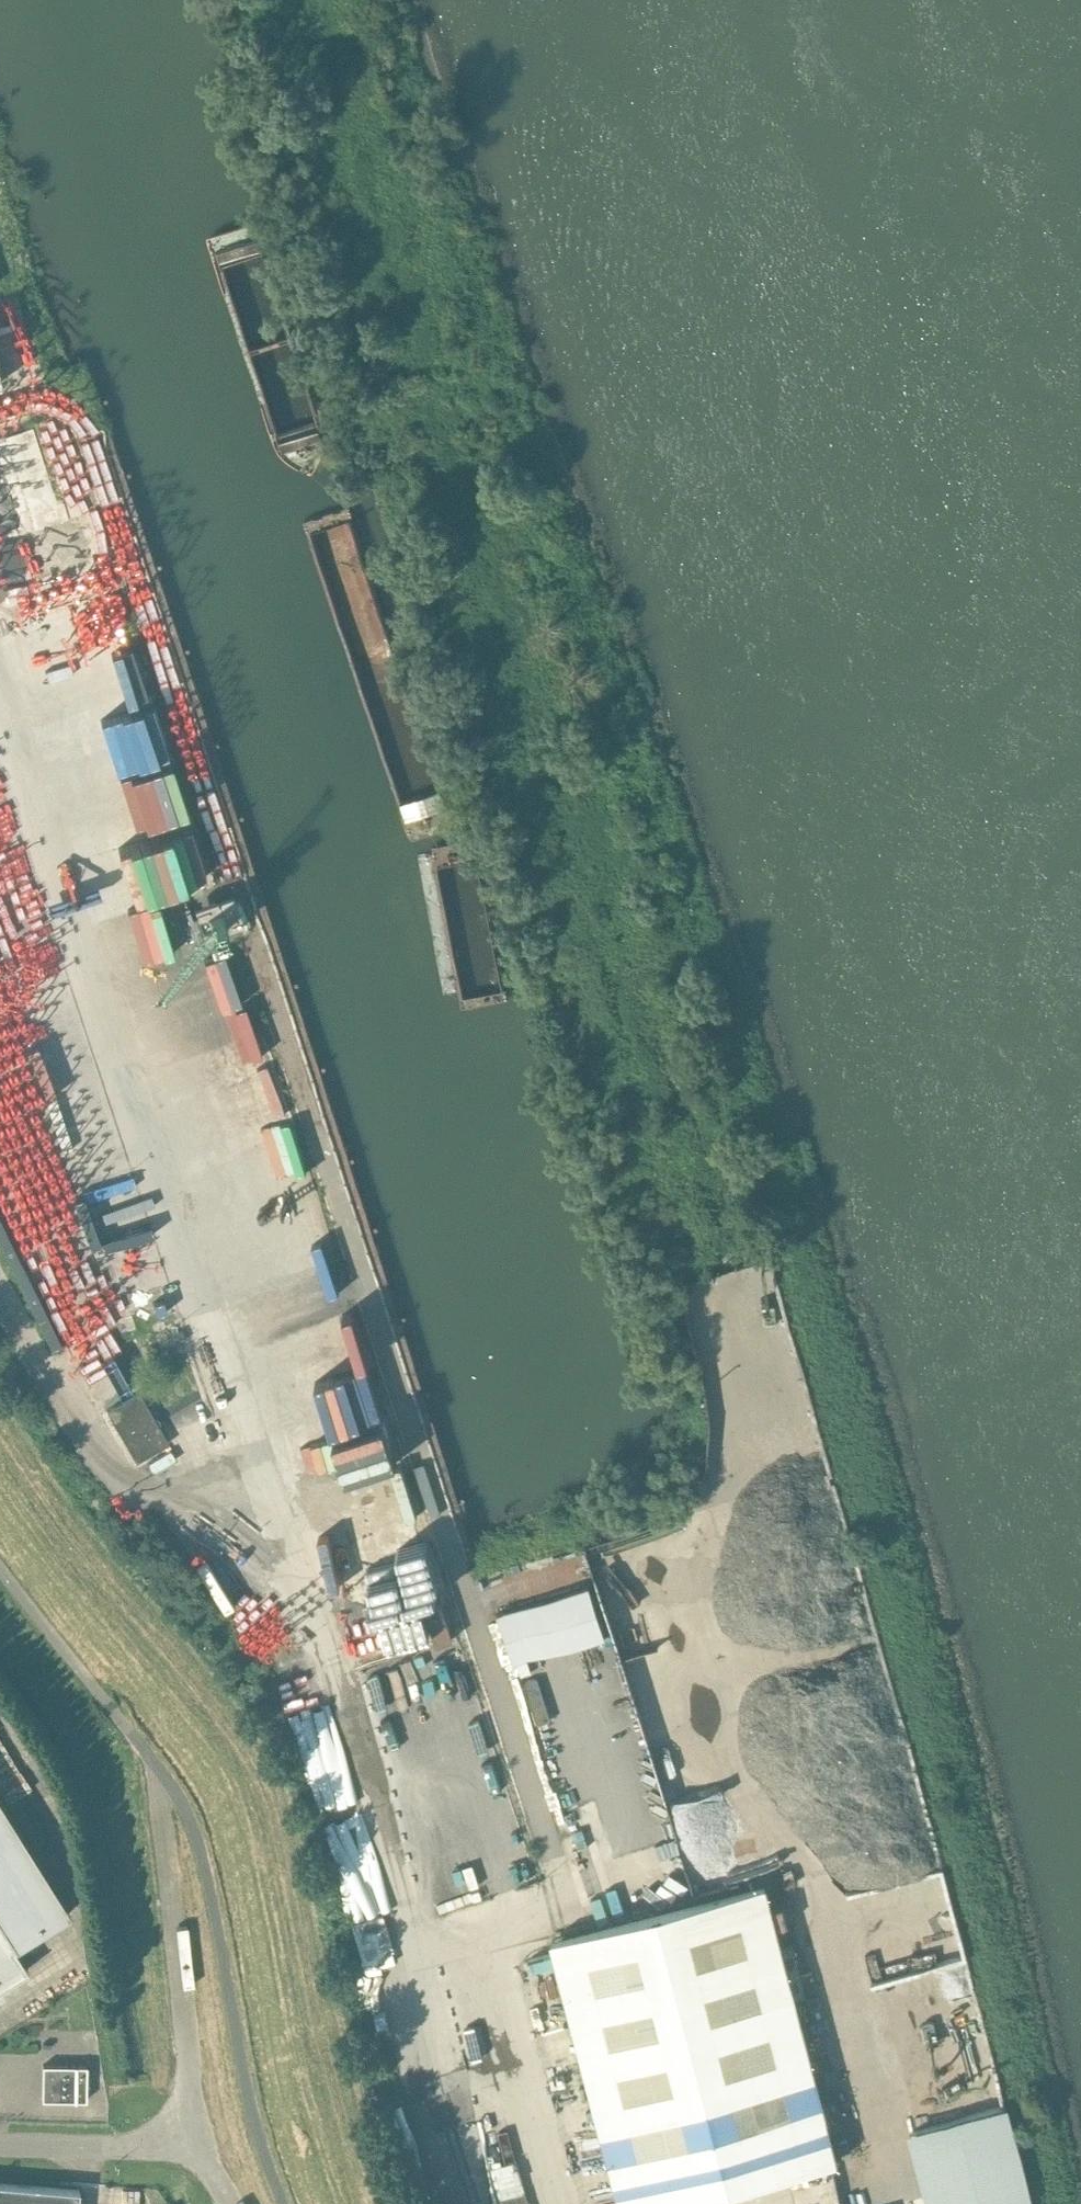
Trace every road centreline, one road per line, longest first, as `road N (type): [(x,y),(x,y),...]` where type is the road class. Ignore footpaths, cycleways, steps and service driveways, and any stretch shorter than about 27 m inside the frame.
road 1 (unclassified): [(284,2203),(243,2067),(202,1848),(150,1755)]
road 2 (unclassified): [(176,2144),(188,2096),(188,2053),(150,1755)]
road 3 (unclassified): [(176,2144),(0,2145)]

